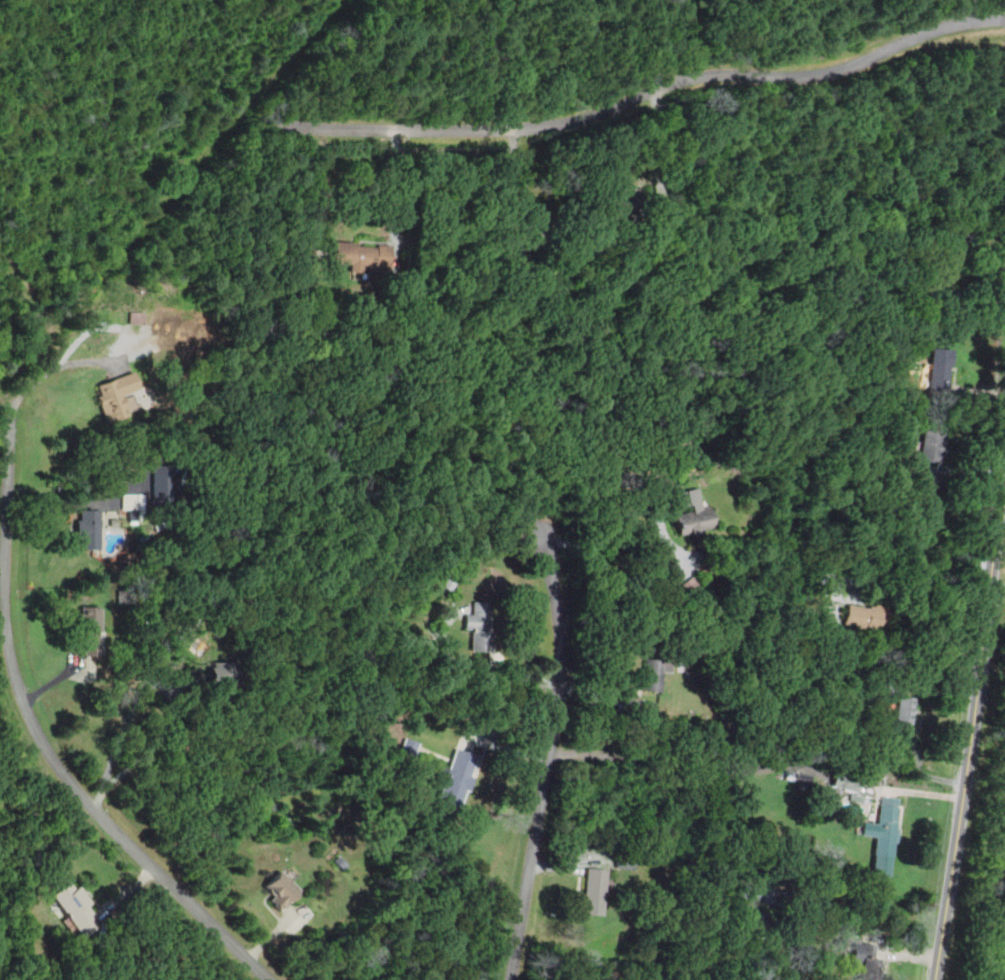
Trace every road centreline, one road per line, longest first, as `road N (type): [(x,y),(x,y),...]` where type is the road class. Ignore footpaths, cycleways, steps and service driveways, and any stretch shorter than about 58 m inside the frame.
road 1 (residential): [(1004,19),(936,28),(817,76),(690,76),(564,123),(293,125)]
road 2 (residential): [(270,979),(73,789),(27,711),(3,616),(8,405)]
road 3 (tertiary): [(933,979),(975,711),(1004,424)]
road 4 (residential): [(509,979),(558,687),(557,612),(541,538)]

